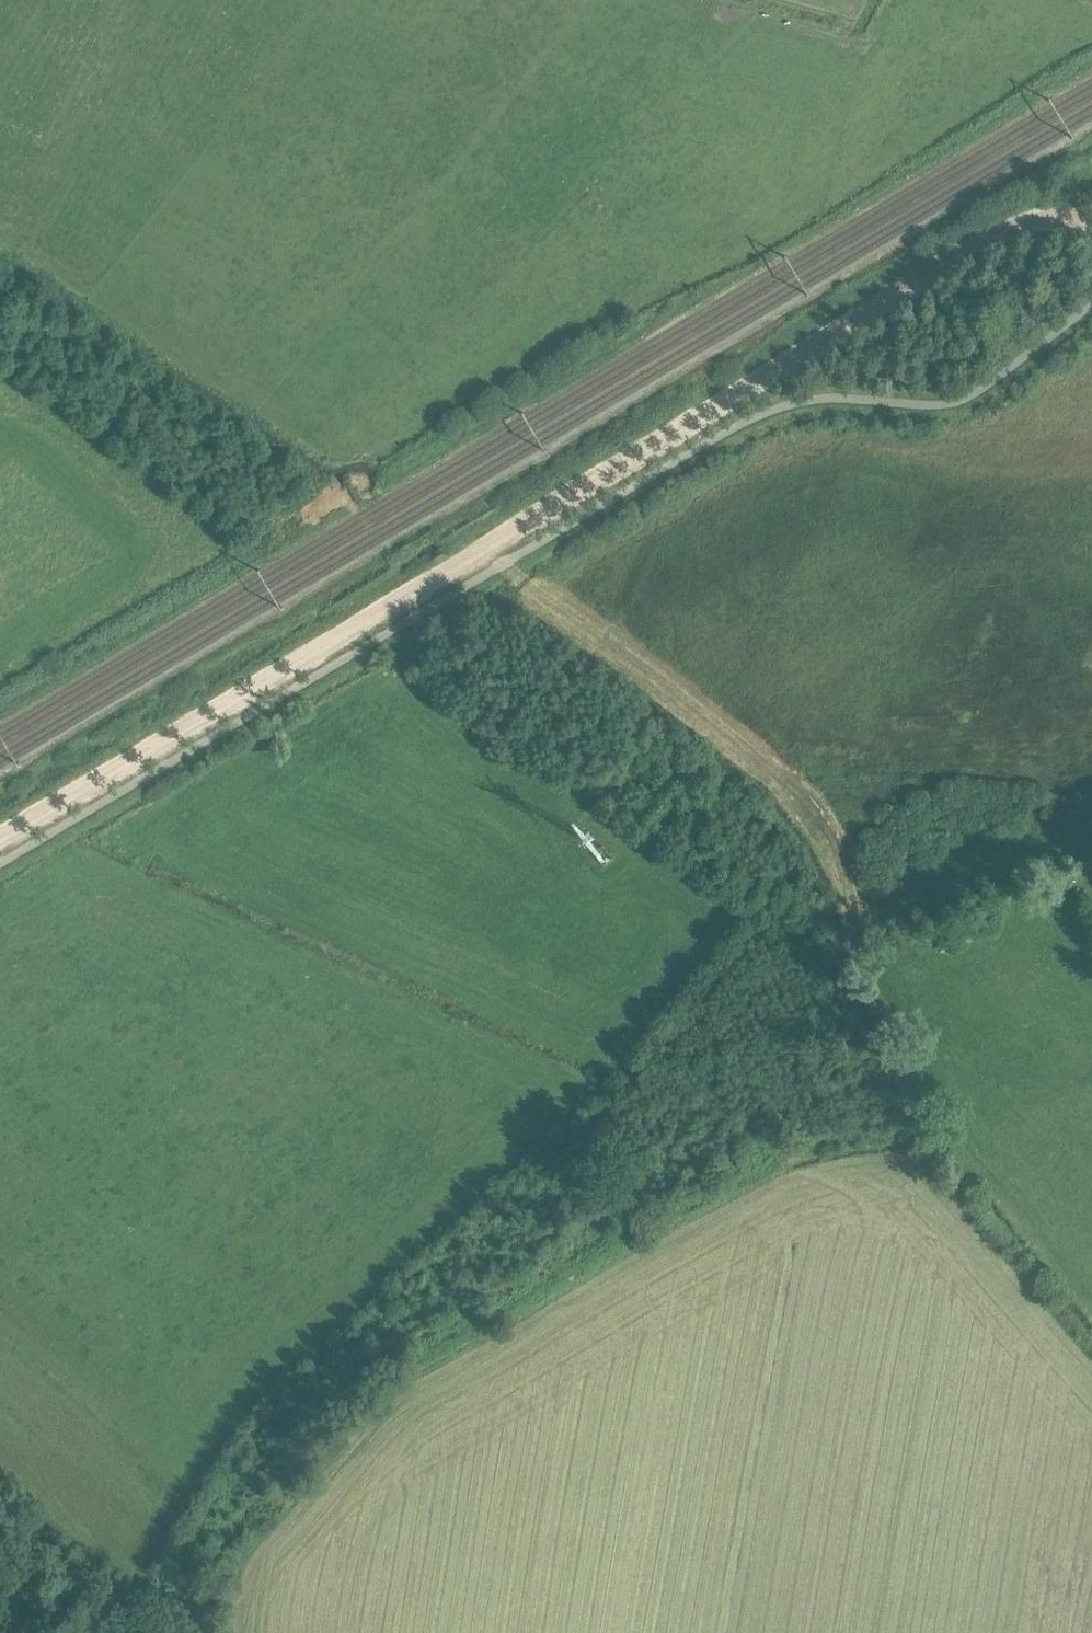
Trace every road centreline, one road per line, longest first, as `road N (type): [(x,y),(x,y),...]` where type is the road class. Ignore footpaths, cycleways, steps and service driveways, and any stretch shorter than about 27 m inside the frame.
road 1 (track): [(0,840),(1014,233),(1091,233)]

